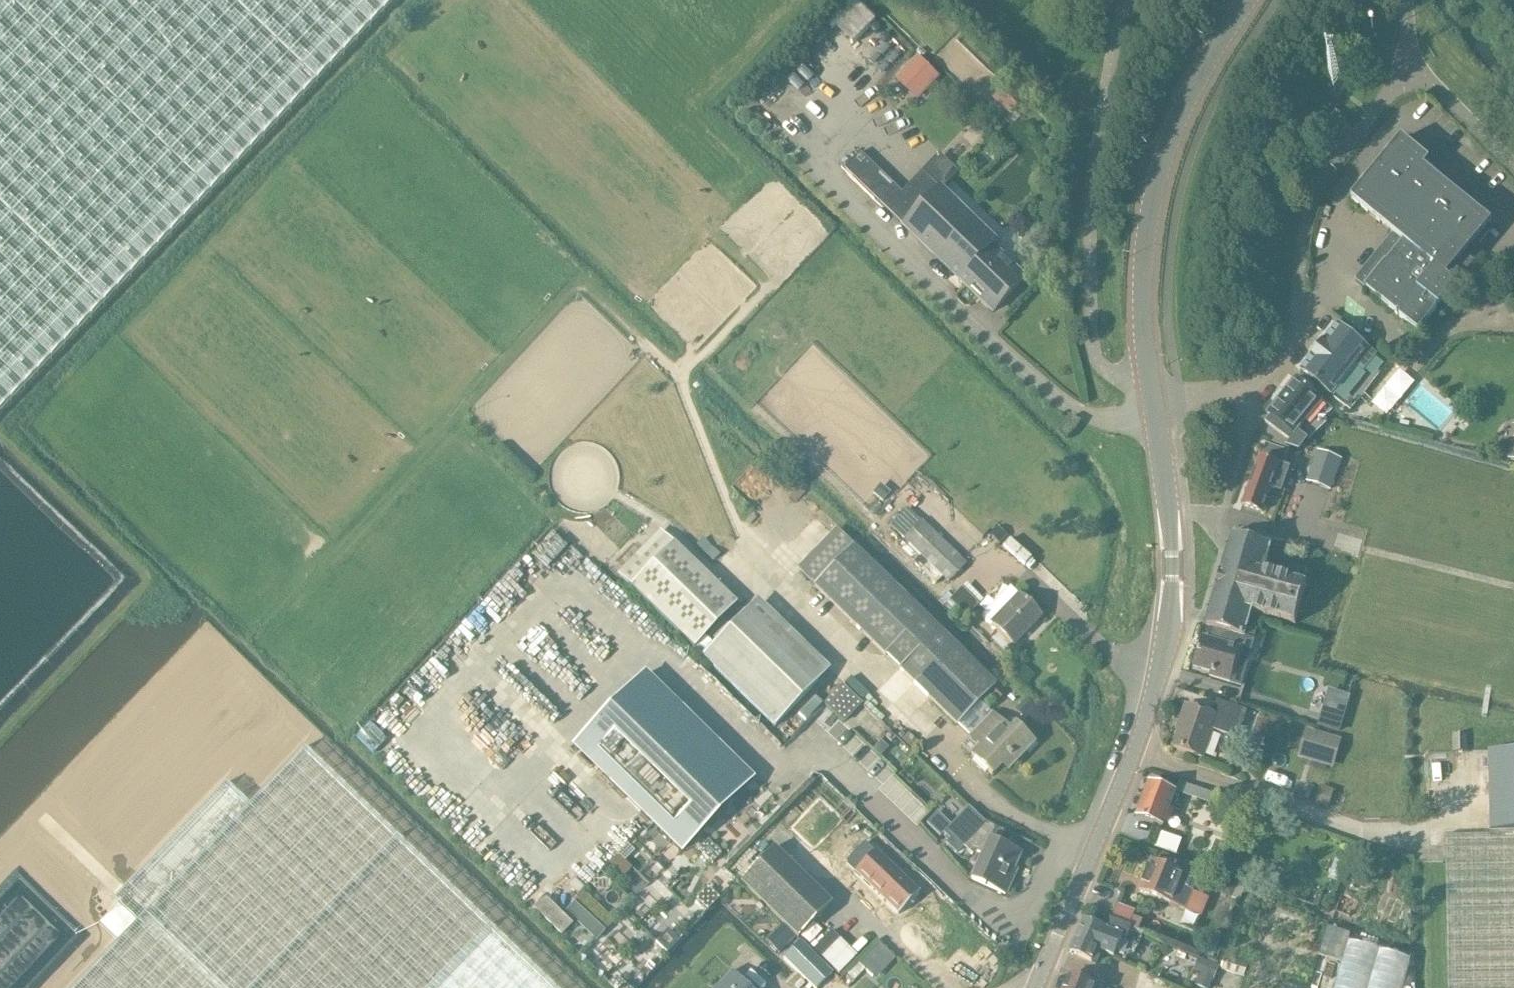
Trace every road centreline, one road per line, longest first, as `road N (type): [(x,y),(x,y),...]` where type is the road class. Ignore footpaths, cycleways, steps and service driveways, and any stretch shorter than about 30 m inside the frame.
road 1 (unclassified): [(1036,987),(1135,747),(1164,654),(1172,552),(1152,390)]
road 2 (unclassified): [(1152,390),(1259,382),(1282,360),(1301,231),(1324,176),(1411,60)]
road 3 (unclassified): [(1152,390),(1098,360),(1091,329),(1090,204),(1126,0)]
road 4 (unclassified): [(1152,390),(1143,312),(1157,180),(1181,110),(1245,0)]
road 5 (unclassified): [(1513,164),(1411,60)]

